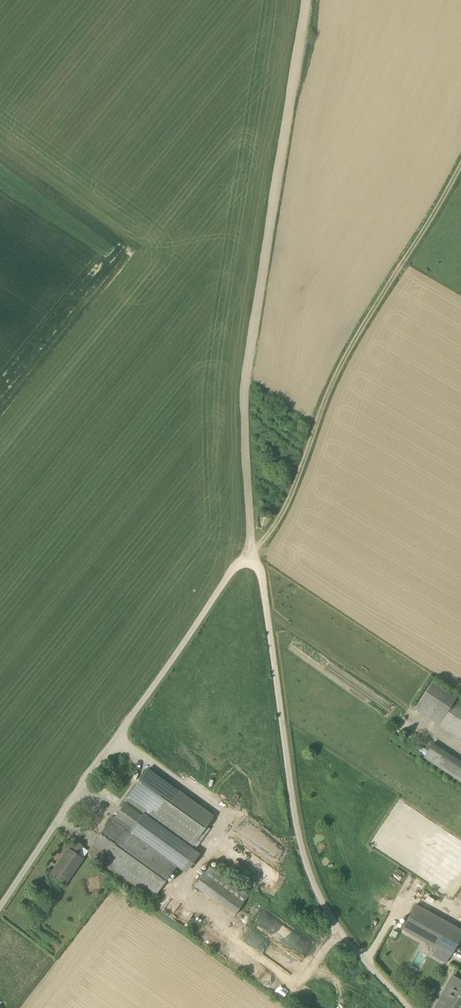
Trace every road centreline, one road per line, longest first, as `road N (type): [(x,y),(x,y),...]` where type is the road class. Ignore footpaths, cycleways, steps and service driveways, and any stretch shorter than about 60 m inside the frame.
road 1 (unclassified): [(0,907),(234,567),(251,561),(260,569),(296,818),(320,902),(410,1007)]
road 2 (track): [(305,0),(246,388),(251,561)]
road 3 (track): [(460,163),(372,309),(282,509),(250,551)]

